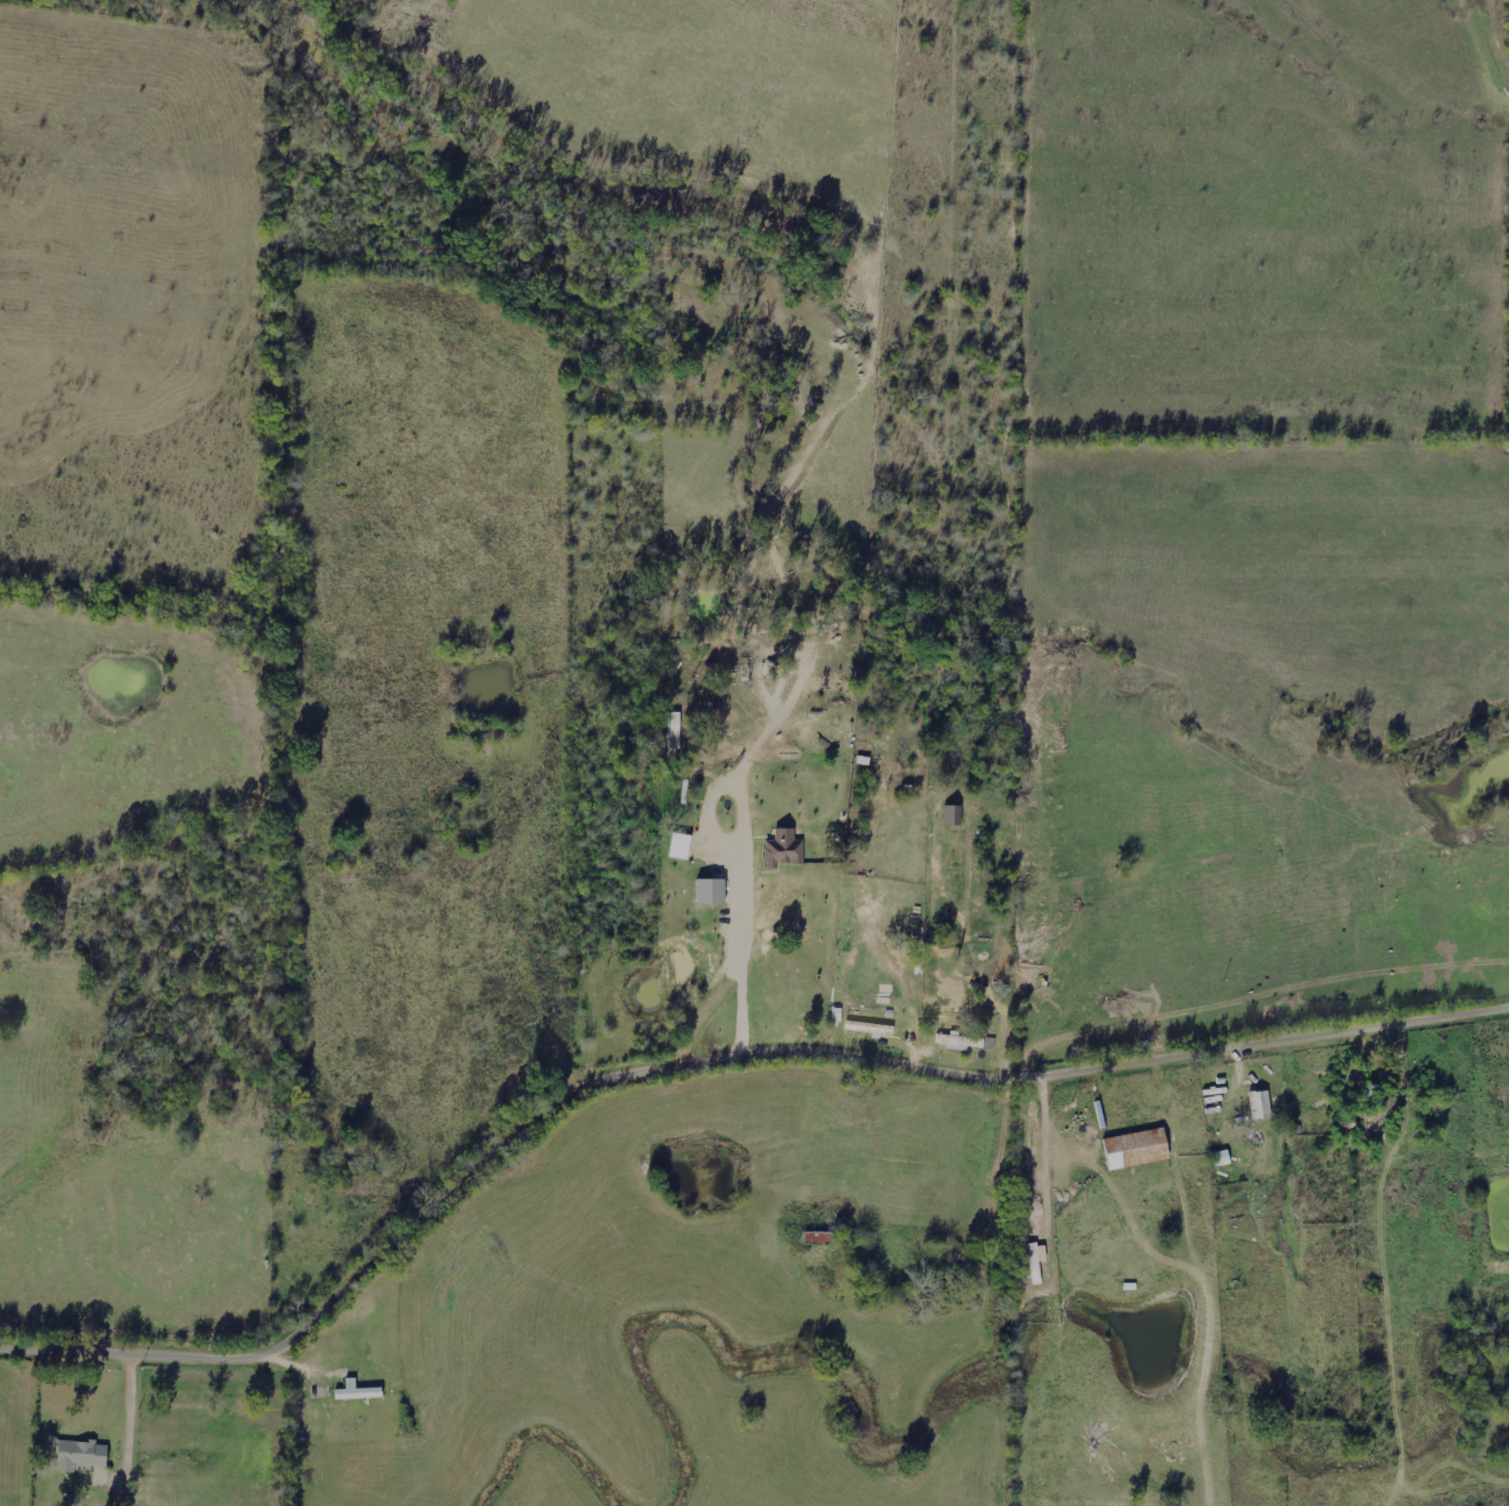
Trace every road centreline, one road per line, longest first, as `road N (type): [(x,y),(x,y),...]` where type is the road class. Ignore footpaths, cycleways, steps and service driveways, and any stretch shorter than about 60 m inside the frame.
road 1 (residential): [(0,1351),(224,1362),(277,1357),(554,1108),(606,1083),(794,1054),(1036,1081),(1508,1011)]

